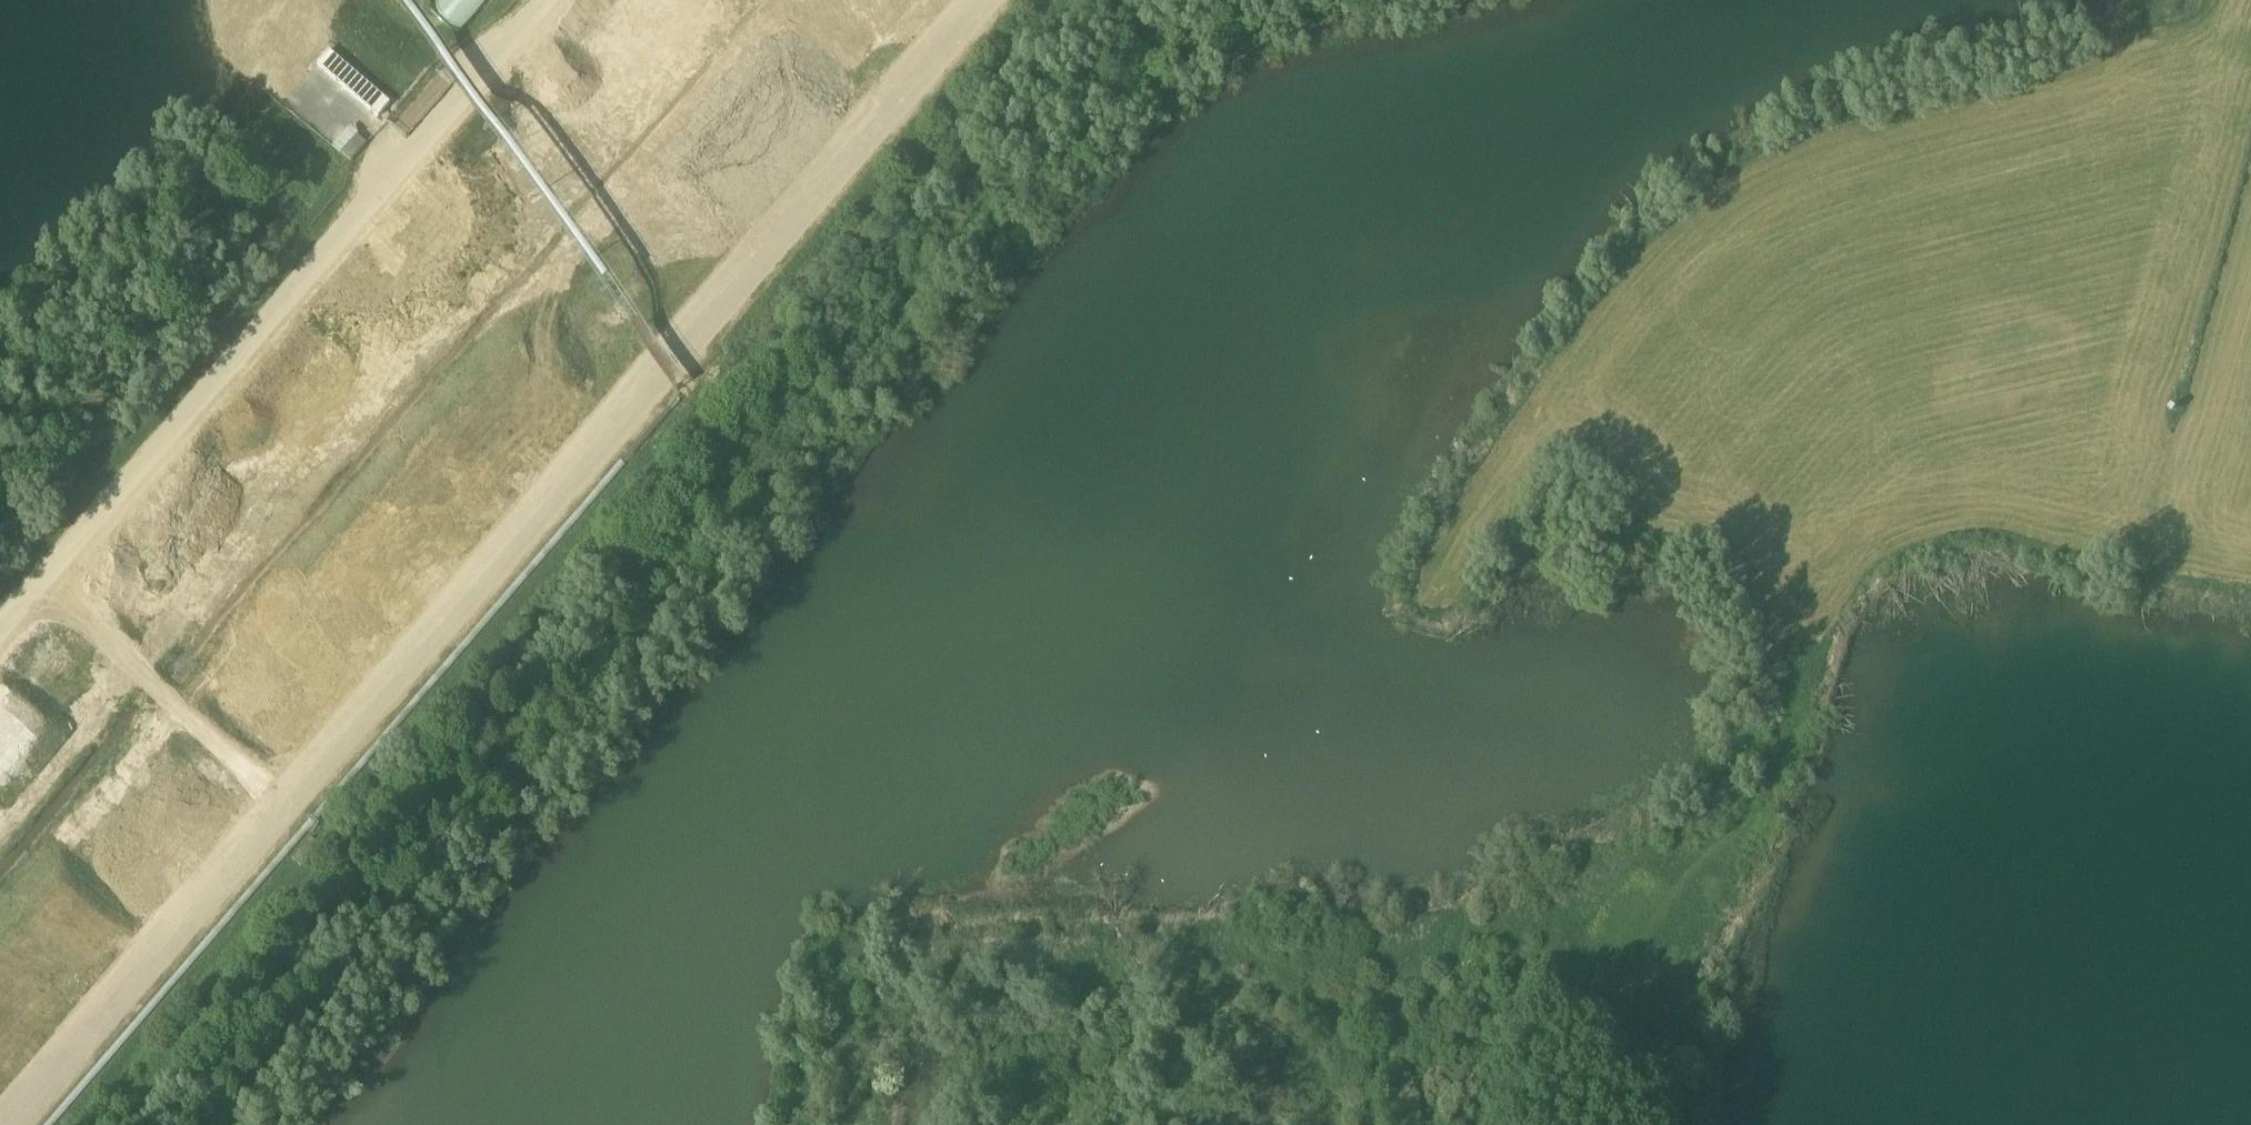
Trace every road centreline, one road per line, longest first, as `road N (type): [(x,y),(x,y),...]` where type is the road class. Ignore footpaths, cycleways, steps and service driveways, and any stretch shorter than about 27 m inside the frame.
road 1 (track): [(280,813),(47,577)]
road 2 (track): [(1685,882),(1735,841),(1750,817),(1786,732),(1811,644)]

